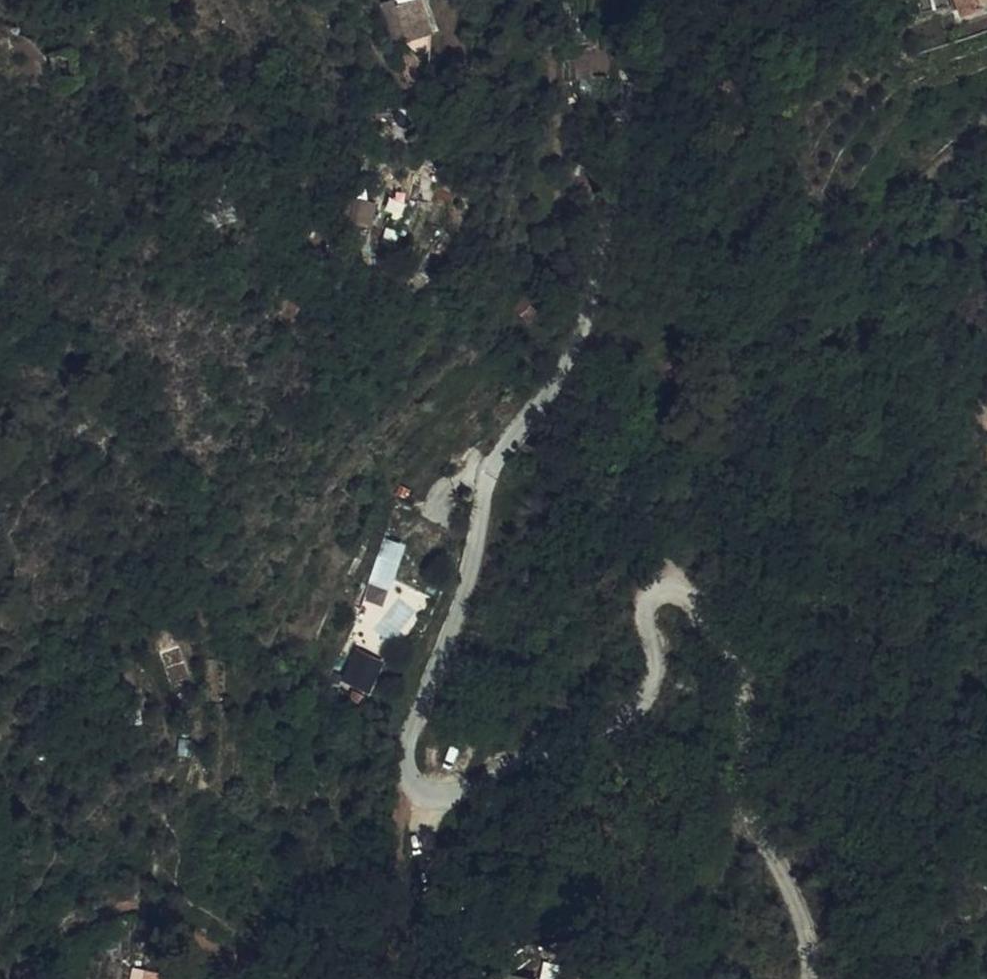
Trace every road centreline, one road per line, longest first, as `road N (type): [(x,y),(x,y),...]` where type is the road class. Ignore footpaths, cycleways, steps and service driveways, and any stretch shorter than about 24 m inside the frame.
road 1 (unclassified): [(812,978),(812,948),(759,826),(737,669),(691,594),(673,586),(655,593),(646,613),(656,662),(640,708),(469,790),(434,799),(418,789),(409,766),(411,740),(470,590),(501,448),(593,328),(639,0)]

